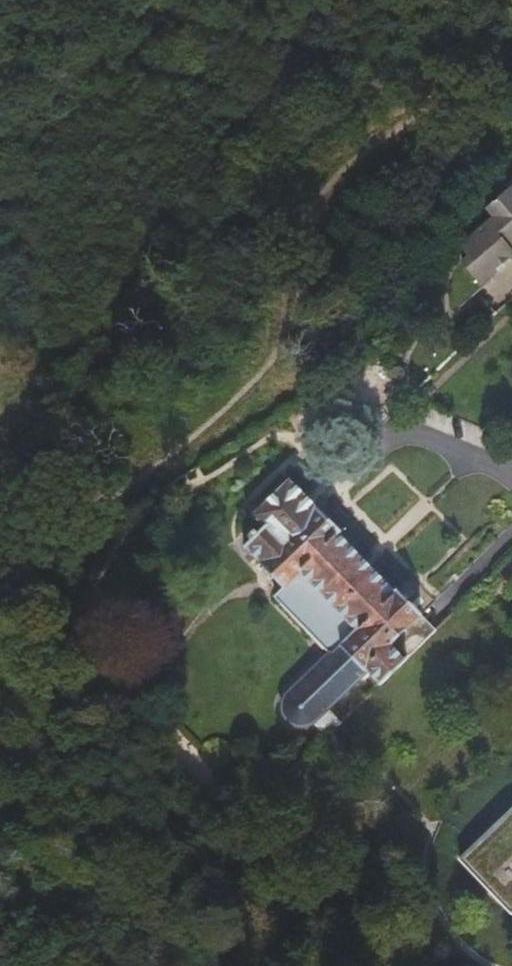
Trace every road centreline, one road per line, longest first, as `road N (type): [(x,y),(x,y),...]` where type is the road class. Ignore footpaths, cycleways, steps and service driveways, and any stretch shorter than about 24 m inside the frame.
road 1 (track): [(0,559),(241,389),(279,328),(308,215),(333,163),(511,36)]

